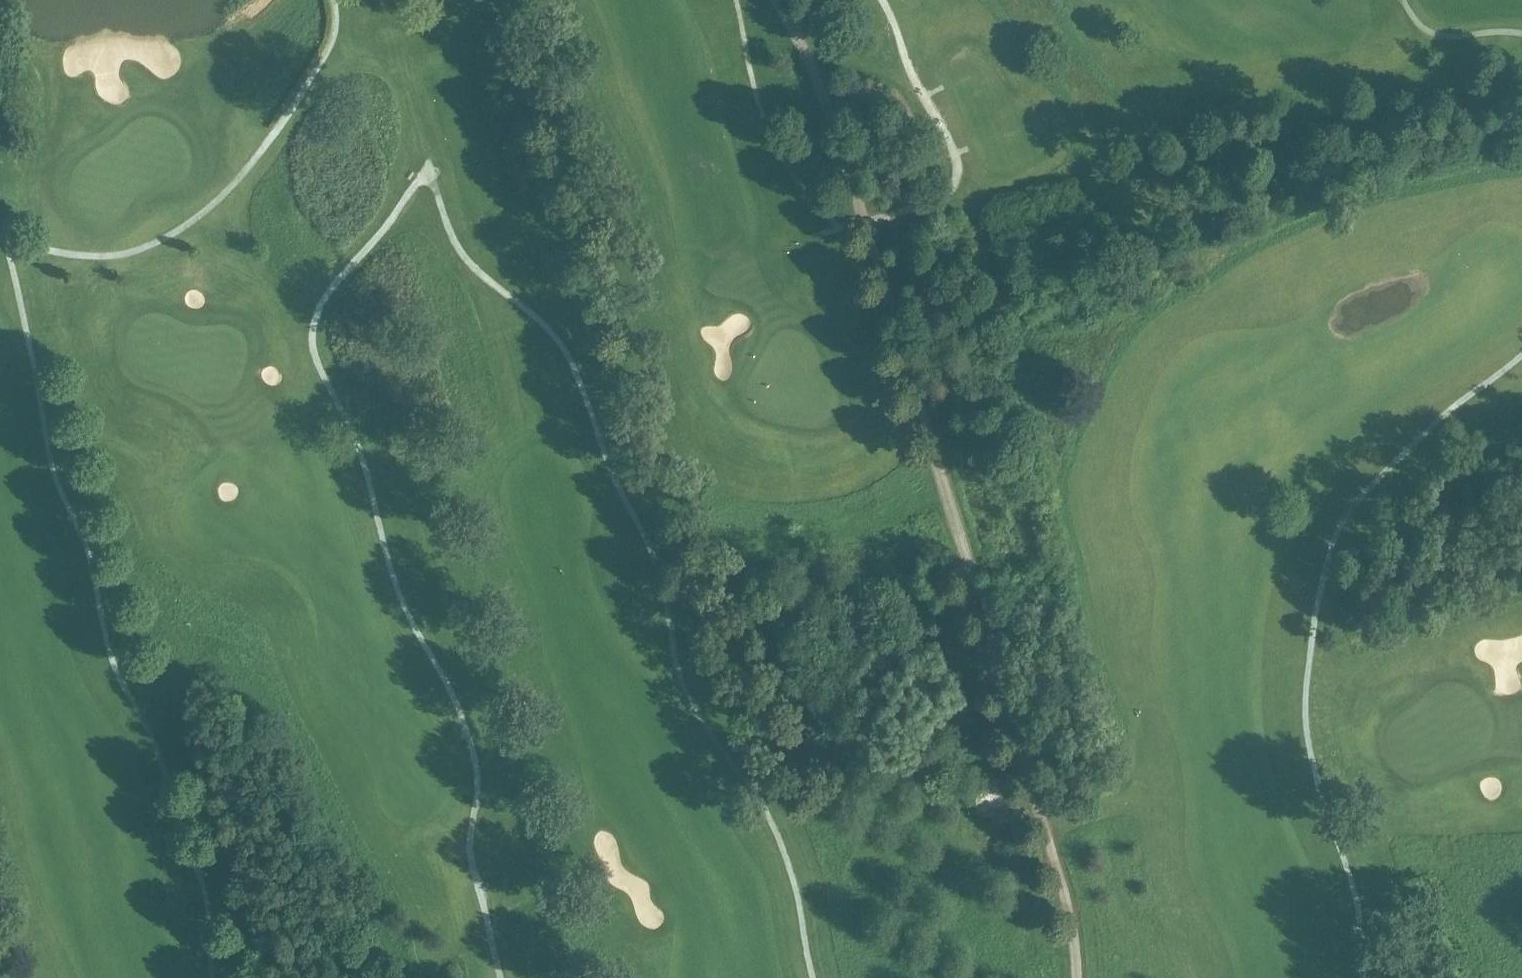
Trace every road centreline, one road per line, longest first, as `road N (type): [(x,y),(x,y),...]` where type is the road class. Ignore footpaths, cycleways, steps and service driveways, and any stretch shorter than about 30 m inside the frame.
road 1 (track): [(826,880),(1011,794),(994,705),(1010,691)]

